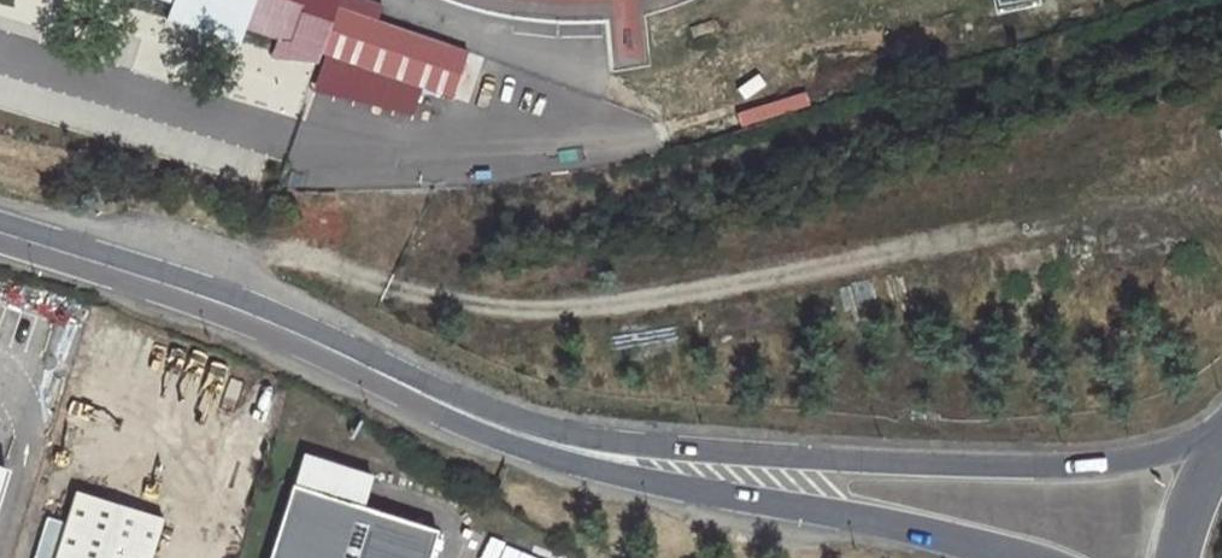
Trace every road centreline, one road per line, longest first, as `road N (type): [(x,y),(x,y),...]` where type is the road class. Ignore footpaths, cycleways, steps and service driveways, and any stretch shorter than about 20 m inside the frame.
road 1 (secondary): [(1221,442),(1112,466),(934,465),(628,446),(458,411)]
road 2 (secondary): [(458,411),(627,478),(956,536),(1020,557)]
road 3 (secondary): [(0,246),(217,315),(458,411)]

